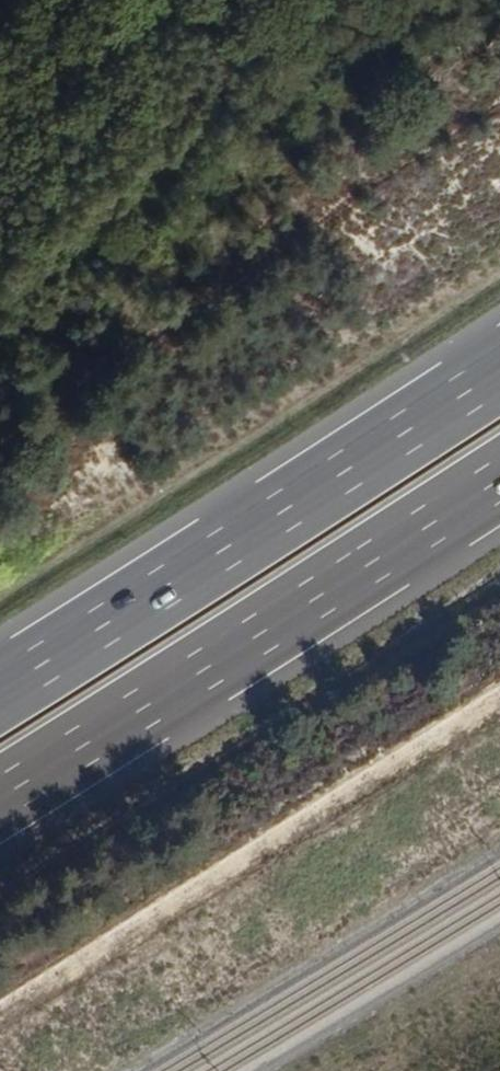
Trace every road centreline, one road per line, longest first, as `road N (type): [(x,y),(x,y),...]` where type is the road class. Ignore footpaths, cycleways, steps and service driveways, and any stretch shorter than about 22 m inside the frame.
road 1 (motorway): [(499,367),(0,688)]
road 2 (motorway): [(0,799),(499,480)]

